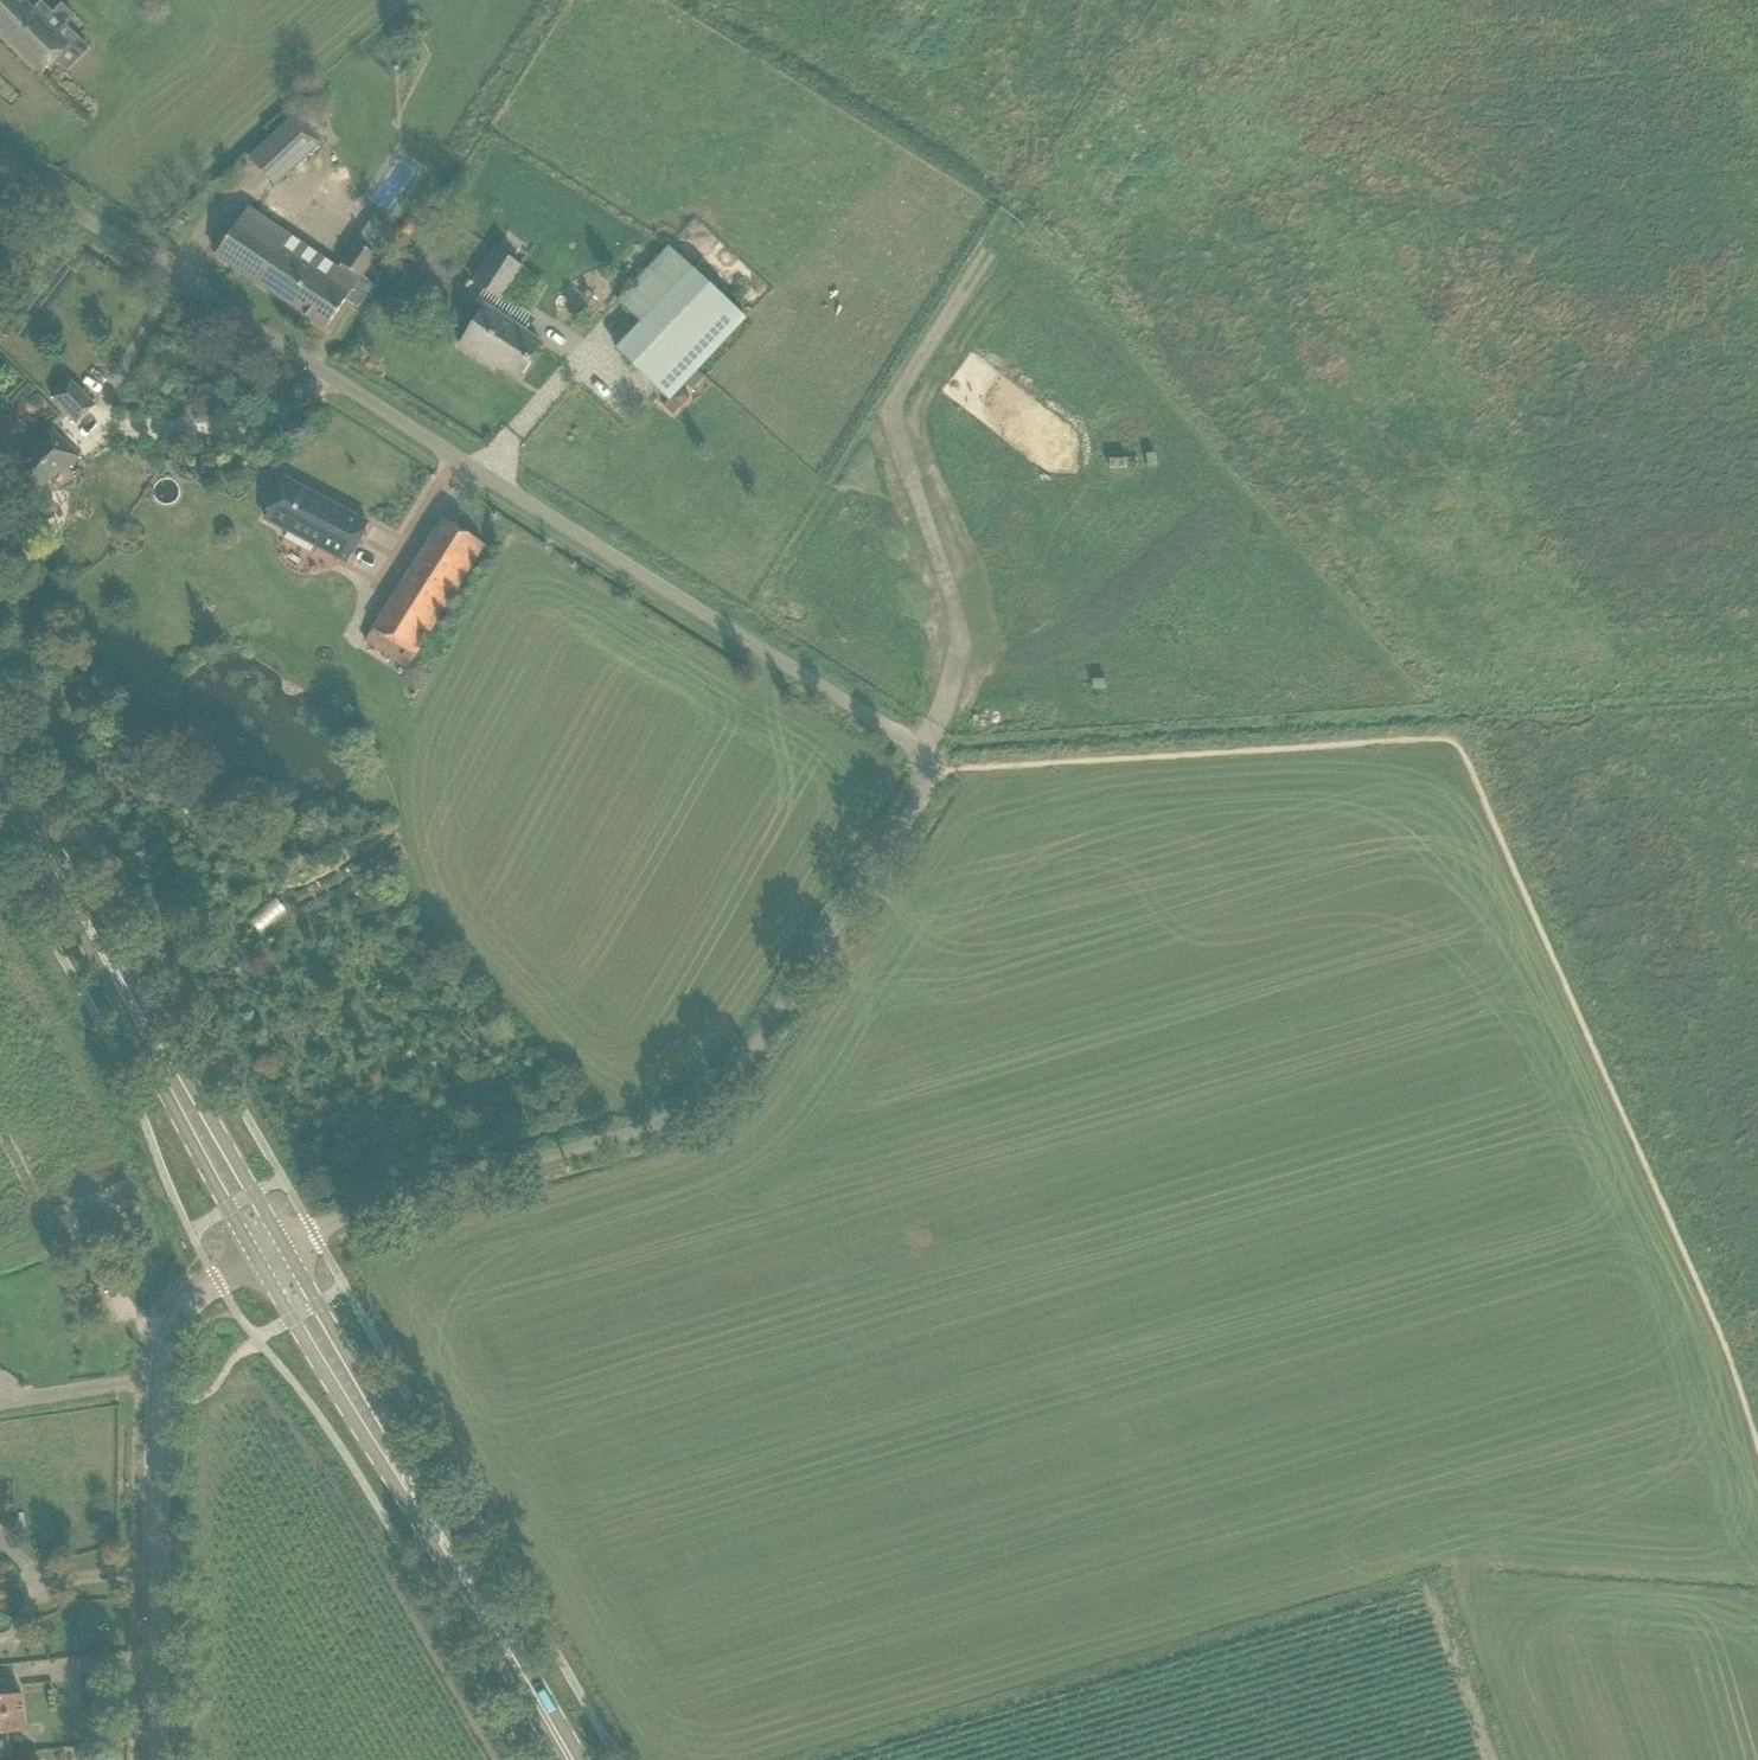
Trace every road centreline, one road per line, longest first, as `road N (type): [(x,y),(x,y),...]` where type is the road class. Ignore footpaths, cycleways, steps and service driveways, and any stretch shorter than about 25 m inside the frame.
road 1 (unclassified): [(281,1240),(654,1125),(725,1083),(753,1053),(929,770),(914,748),(856,709),(210,311),(0,165)]
road 2 (unclassified): [(156,1759),(163,1365),(182,1314),(252,1253)]
road 3 (primary): [(281,1240),(131,976),(77,900)]
road 4 (primary): [(77,900),(105,986),(148,1072),(252,1253)]
road 5 (primary): [(567,1759),(401,1482)]
road 6 (primary): [(252,1253),(342,1405),(401,1482)]
road 7 (primary): [(401,1482),(364,1390),(281,1240)]
road 8 (primary): [(77,900),(0,764)]

